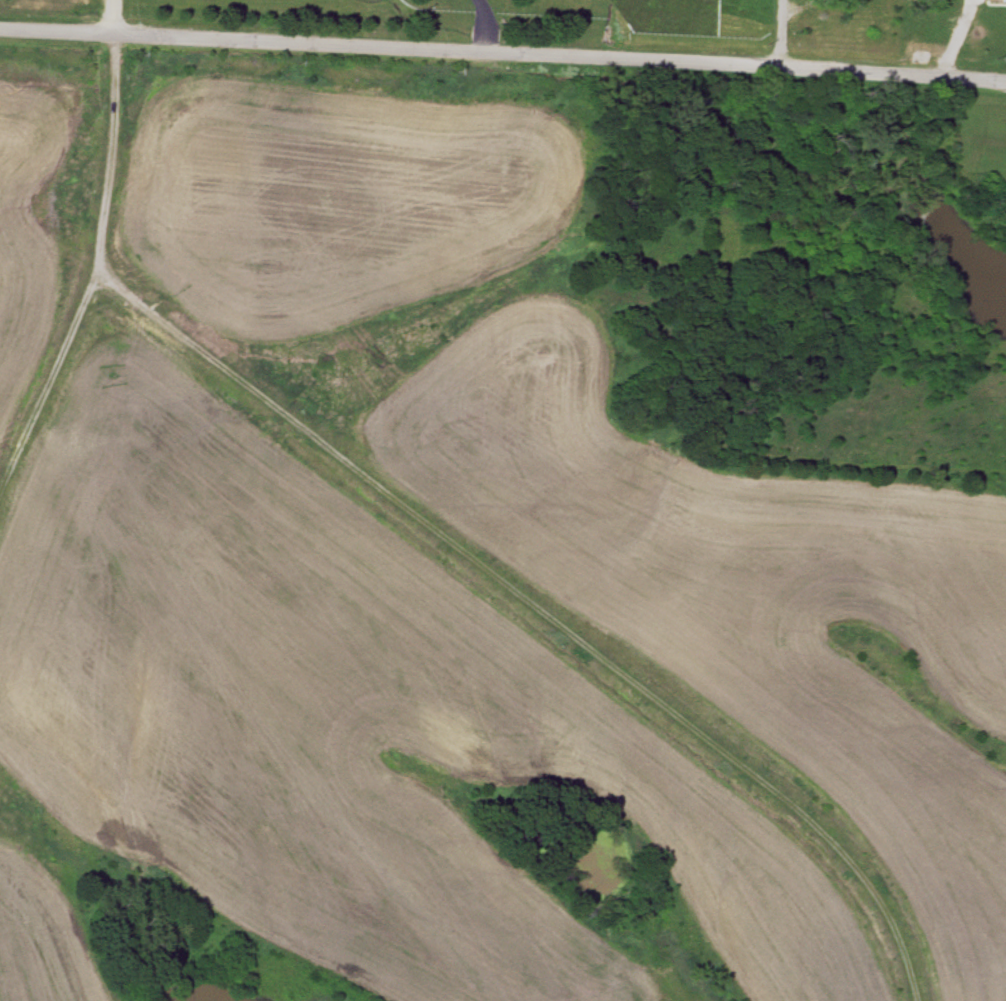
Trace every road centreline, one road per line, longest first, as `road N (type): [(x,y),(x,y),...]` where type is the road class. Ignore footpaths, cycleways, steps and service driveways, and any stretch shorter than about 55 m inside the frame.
road 1 (secondary): [(1005,78),(0,27)]

